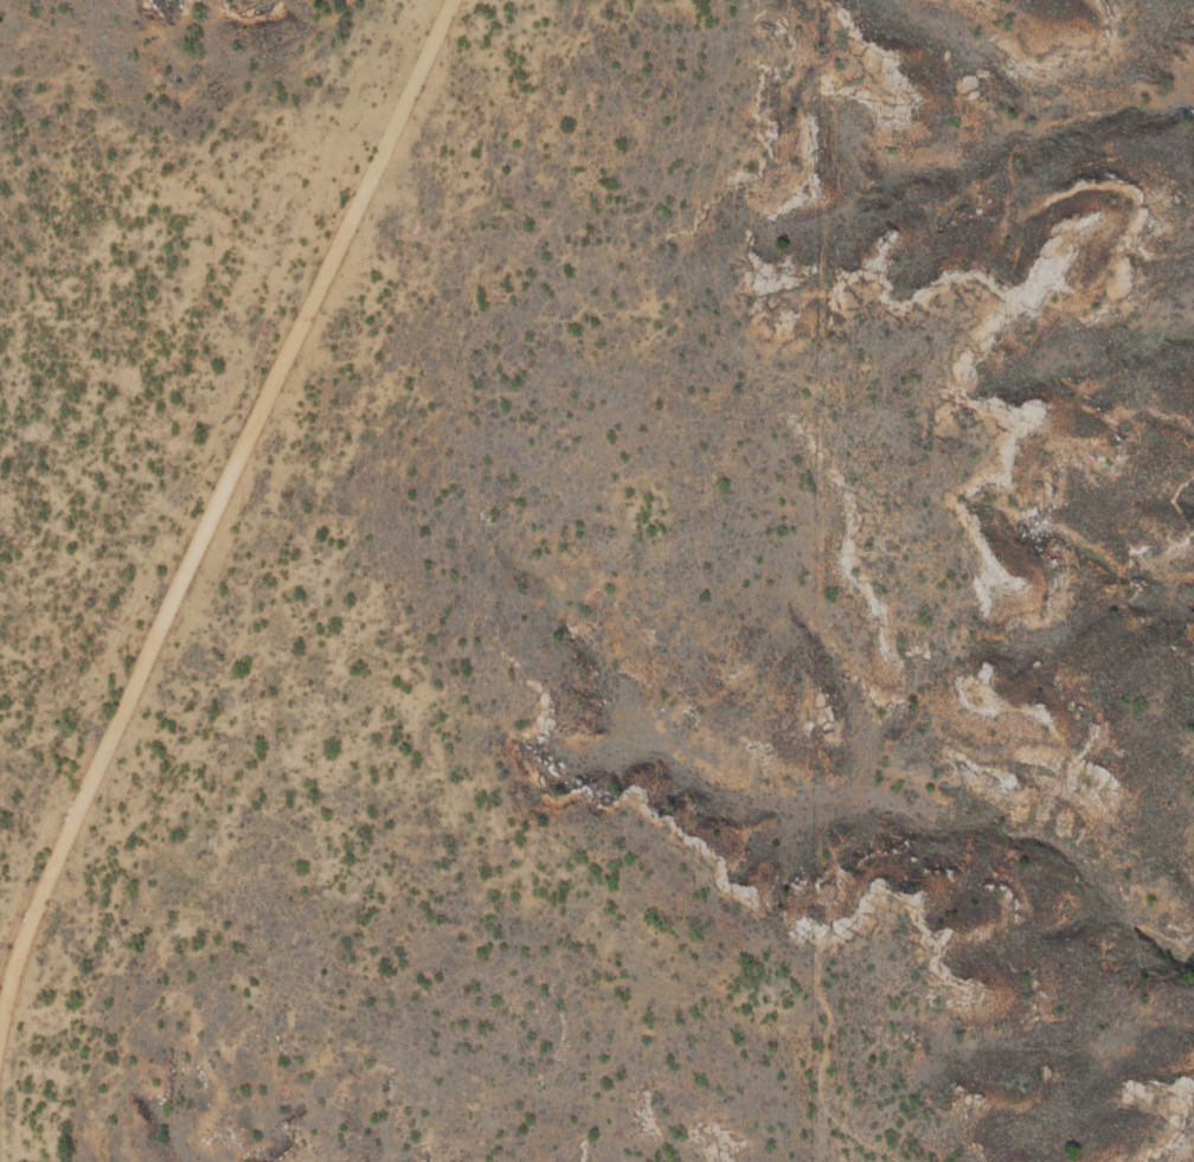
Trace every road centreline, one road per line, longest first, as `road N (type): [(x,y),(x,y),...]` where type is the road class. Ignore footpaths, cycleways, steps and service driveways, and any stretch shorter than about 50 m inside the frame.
road 1 (residential): [(449,0),(58,839),(0,1005)]

